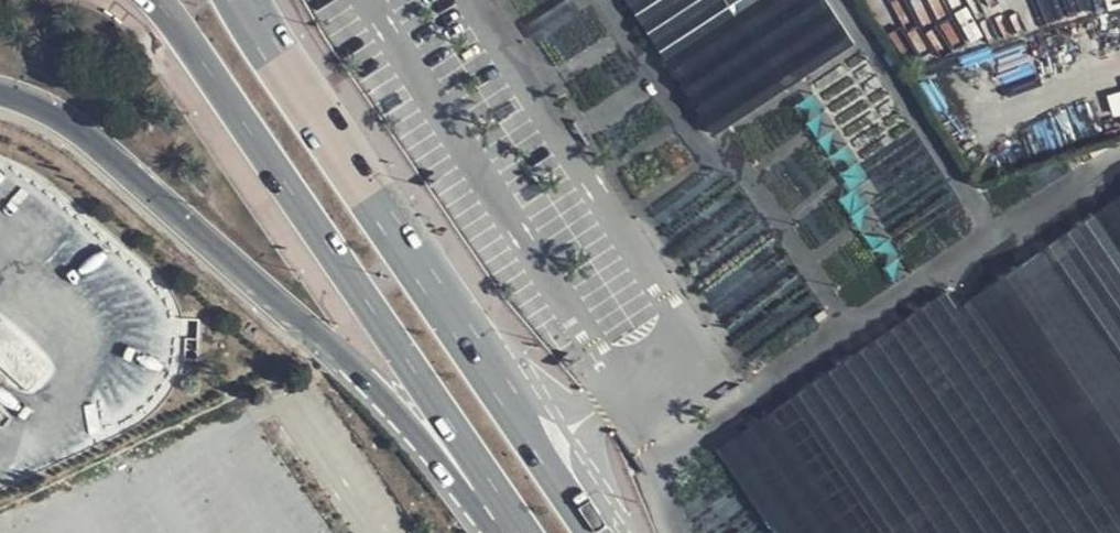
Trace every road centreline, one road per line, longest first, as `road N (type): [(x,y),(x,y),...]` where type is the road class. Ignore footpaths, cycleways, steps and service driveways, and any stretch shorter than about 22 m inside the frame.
road 1 (trunk): [(0,93),(81,131),(253,280),(402,421),(500,532)]
road 2 (primary): [(155,0),(524,532)]
road 3 (primary): [(591,532),(242,0)]
road 4 (unclassified): [(0,455),(38,437),(84,399),(95,349),(64,301),(0,249)]

